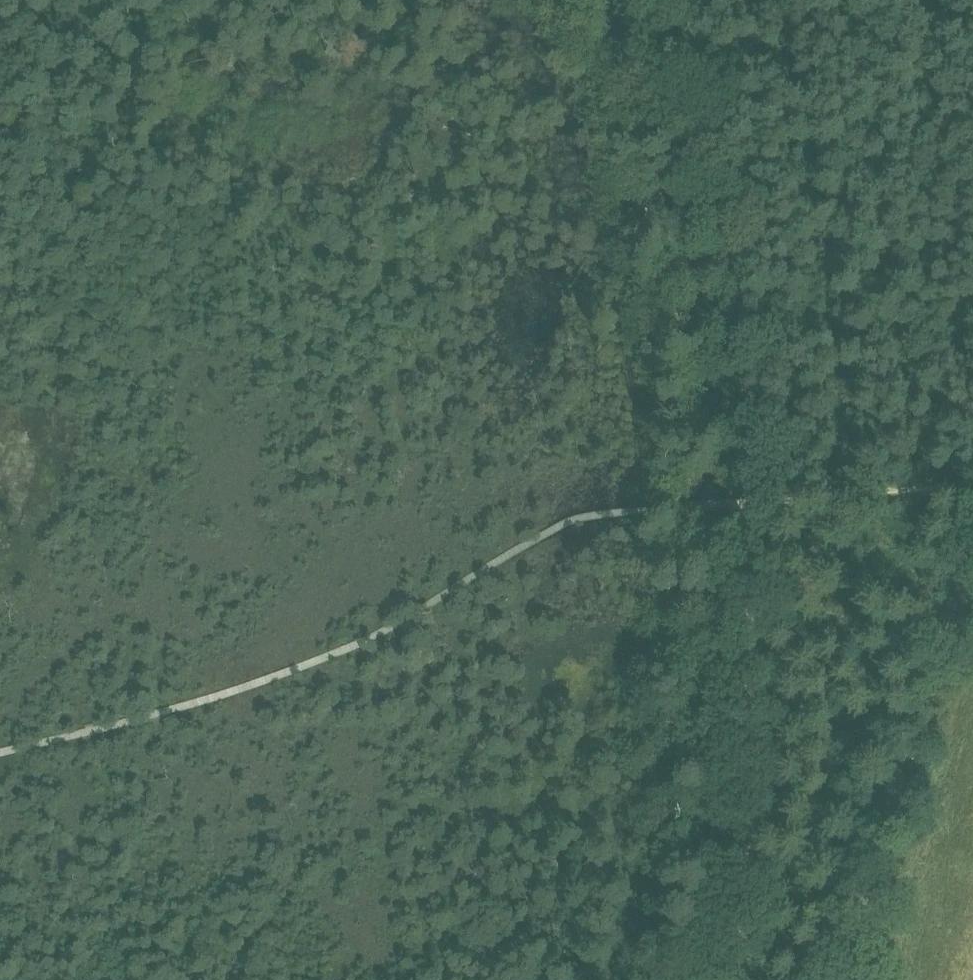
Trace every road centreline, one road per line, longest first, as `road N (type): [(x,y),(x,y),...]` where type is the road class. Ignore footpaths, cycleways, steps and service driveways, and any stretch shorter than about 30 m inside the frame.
road 1 (track): [(663,0),(703,104),(733,221),(750,359),(755,502),(746,979)]
road 2 (track): [(972,537),(832,979)]

